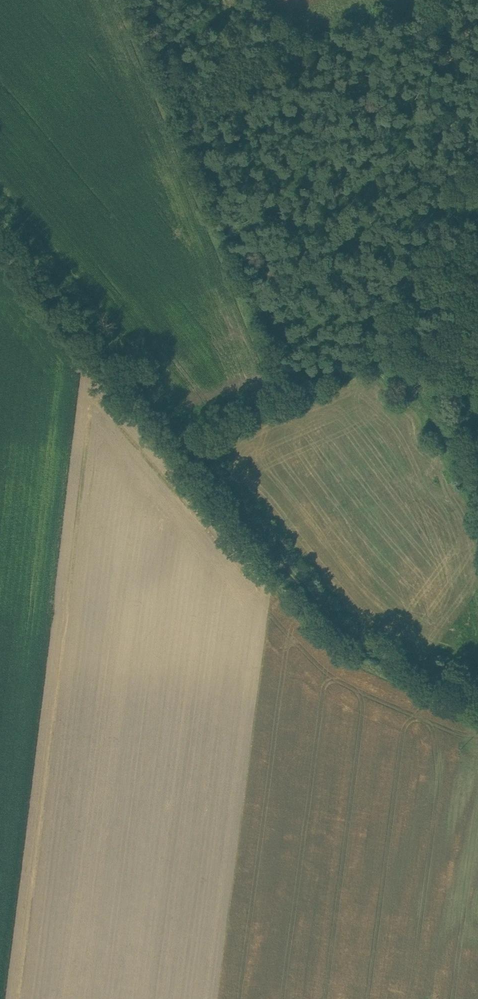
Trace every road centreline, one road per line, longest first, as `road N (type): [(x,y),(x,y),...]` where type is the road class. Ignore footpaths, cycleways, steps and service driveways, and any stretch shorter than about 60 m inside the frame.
road 1 (track): [(0,219),(348,634),(477,693)]

